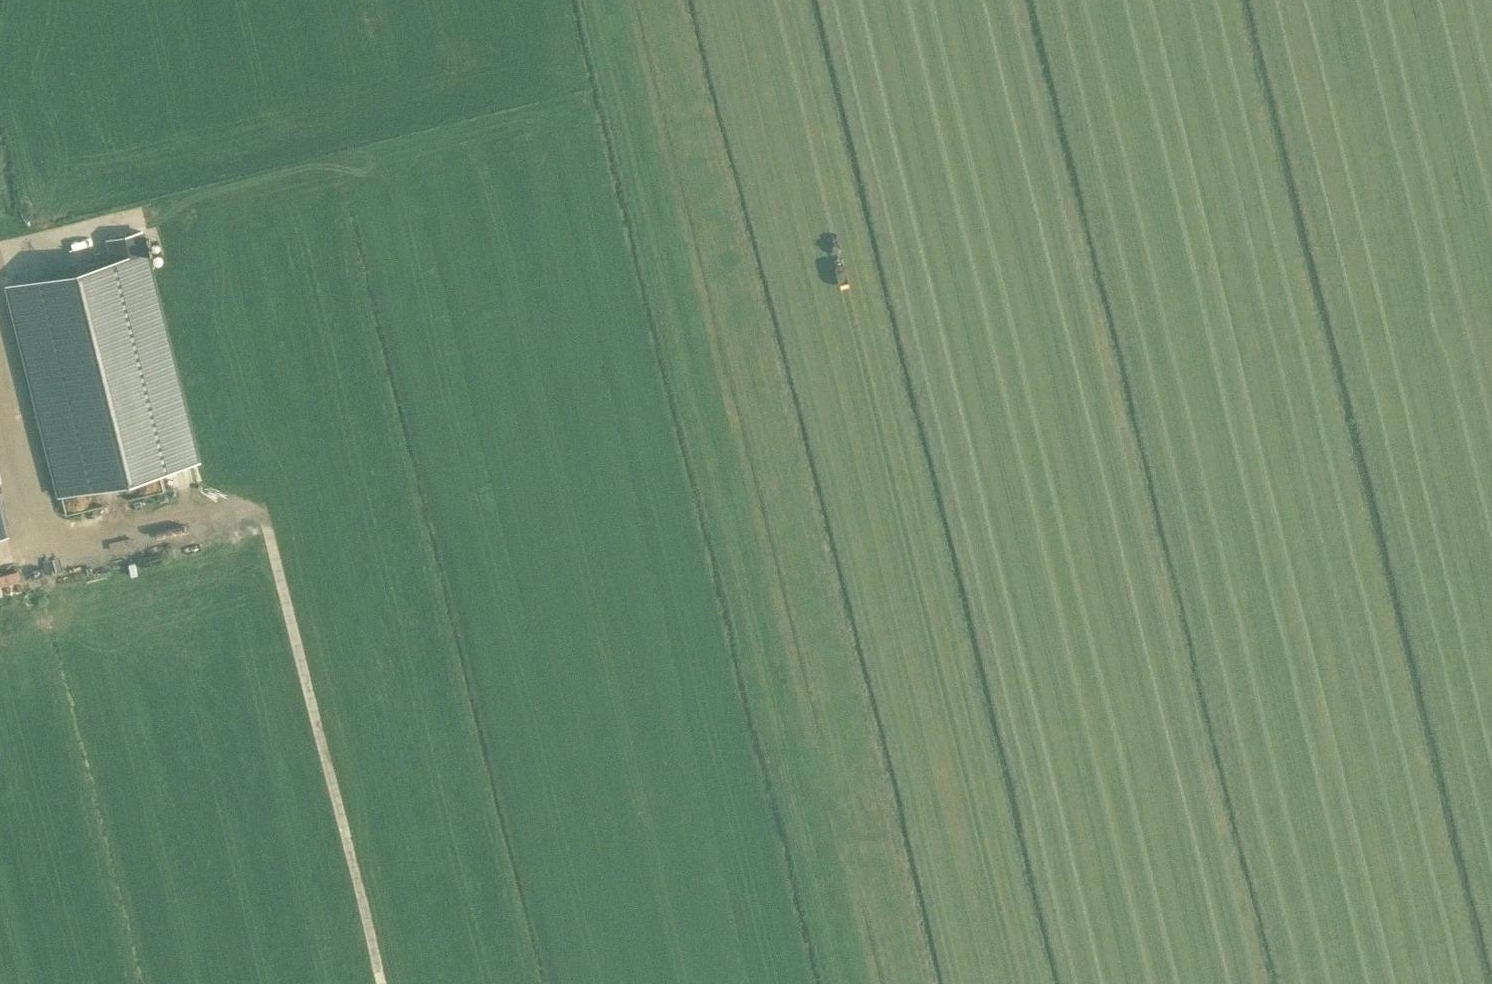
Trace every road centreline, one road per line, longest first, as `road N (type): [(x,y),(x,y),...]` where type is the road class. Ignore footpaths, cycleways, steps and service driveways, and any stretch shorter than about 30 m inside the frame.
road 1 (track): [(180,190),(379,983)]

